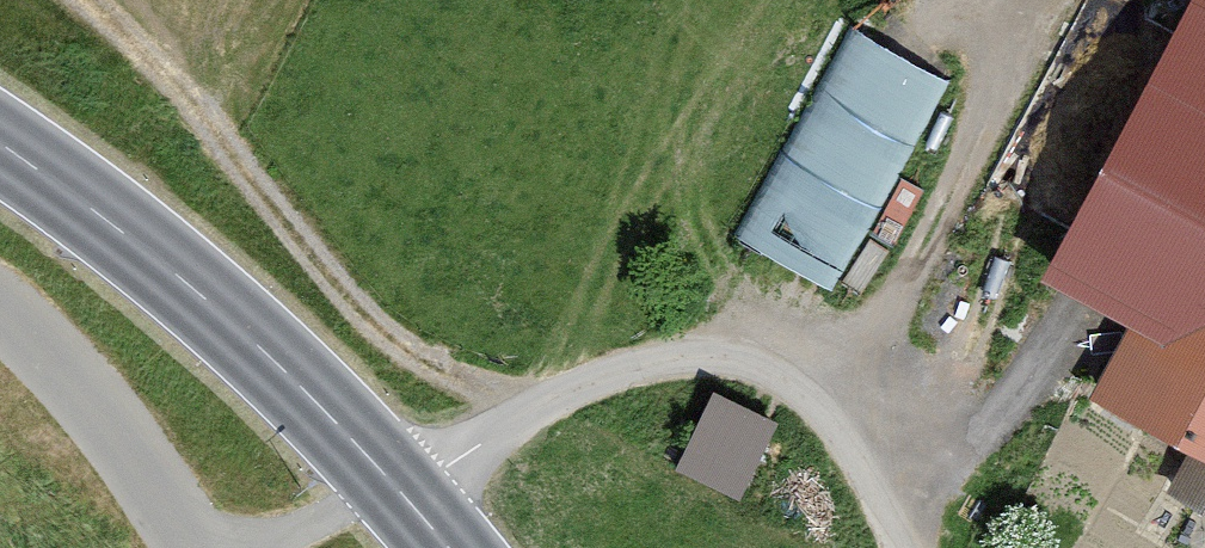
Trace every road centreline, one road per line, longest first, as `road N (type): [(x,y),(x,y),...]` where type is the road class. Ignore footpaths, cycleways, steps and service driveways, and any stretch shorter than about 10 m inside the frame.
road 1 (track): [(404,489),(597,379),(706,354),(797,394),(910,547)]
road 2 (track): [(85,0),(150,56),(371,319),(424,362),(524,414)]
road 3 (secondary): [(451,547),(251,333),(0,141)]

